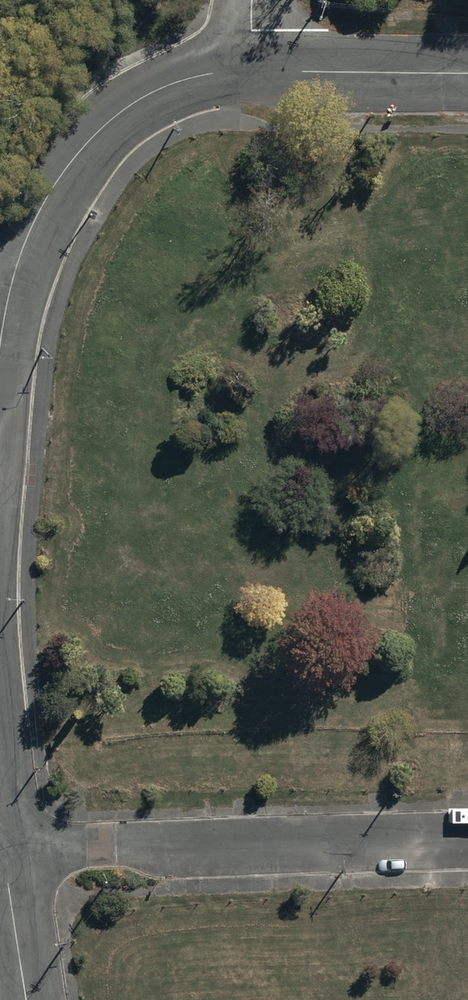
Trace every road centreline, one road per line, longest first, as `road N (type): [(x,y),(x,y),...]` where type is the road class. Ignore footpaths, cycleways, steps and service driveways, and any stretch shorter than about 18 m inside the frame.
road 1 (residential): [(2,847),(467,838)]
road 2 (residential): [(0,351),(33,236),(106,133),(183,81),(253,69)]
road 3 (residential): [(467,67),(253,69)]
road 4 (residential): [(26,999),(2,847)]

